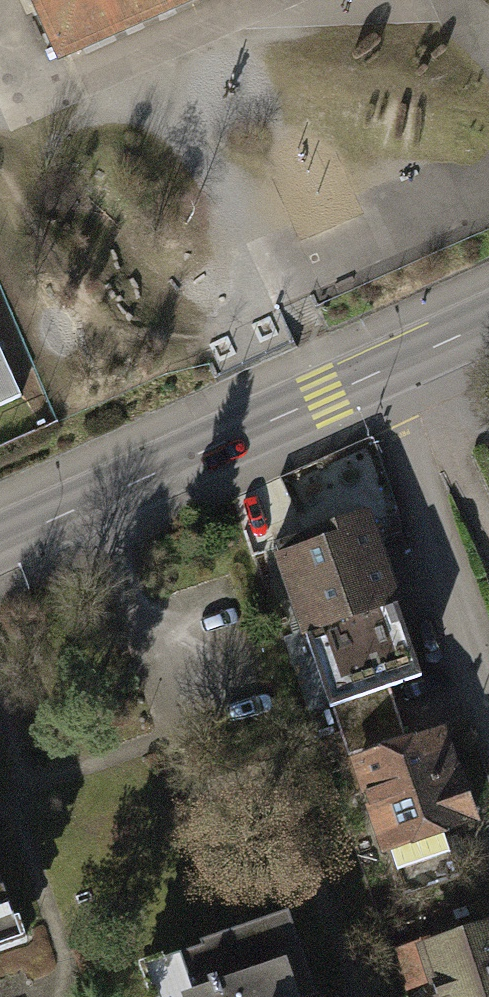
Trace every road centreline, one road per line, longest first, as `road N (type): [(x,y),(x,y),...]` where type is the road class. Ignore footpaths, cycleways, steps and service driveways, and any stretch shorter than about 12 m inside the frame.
road 1 (tertiary): [(380,371),(0,542)]
road 2 (residential): [(380,371),(488,725)]
road 3 (tertiary): [(488,317),(380,371)]

